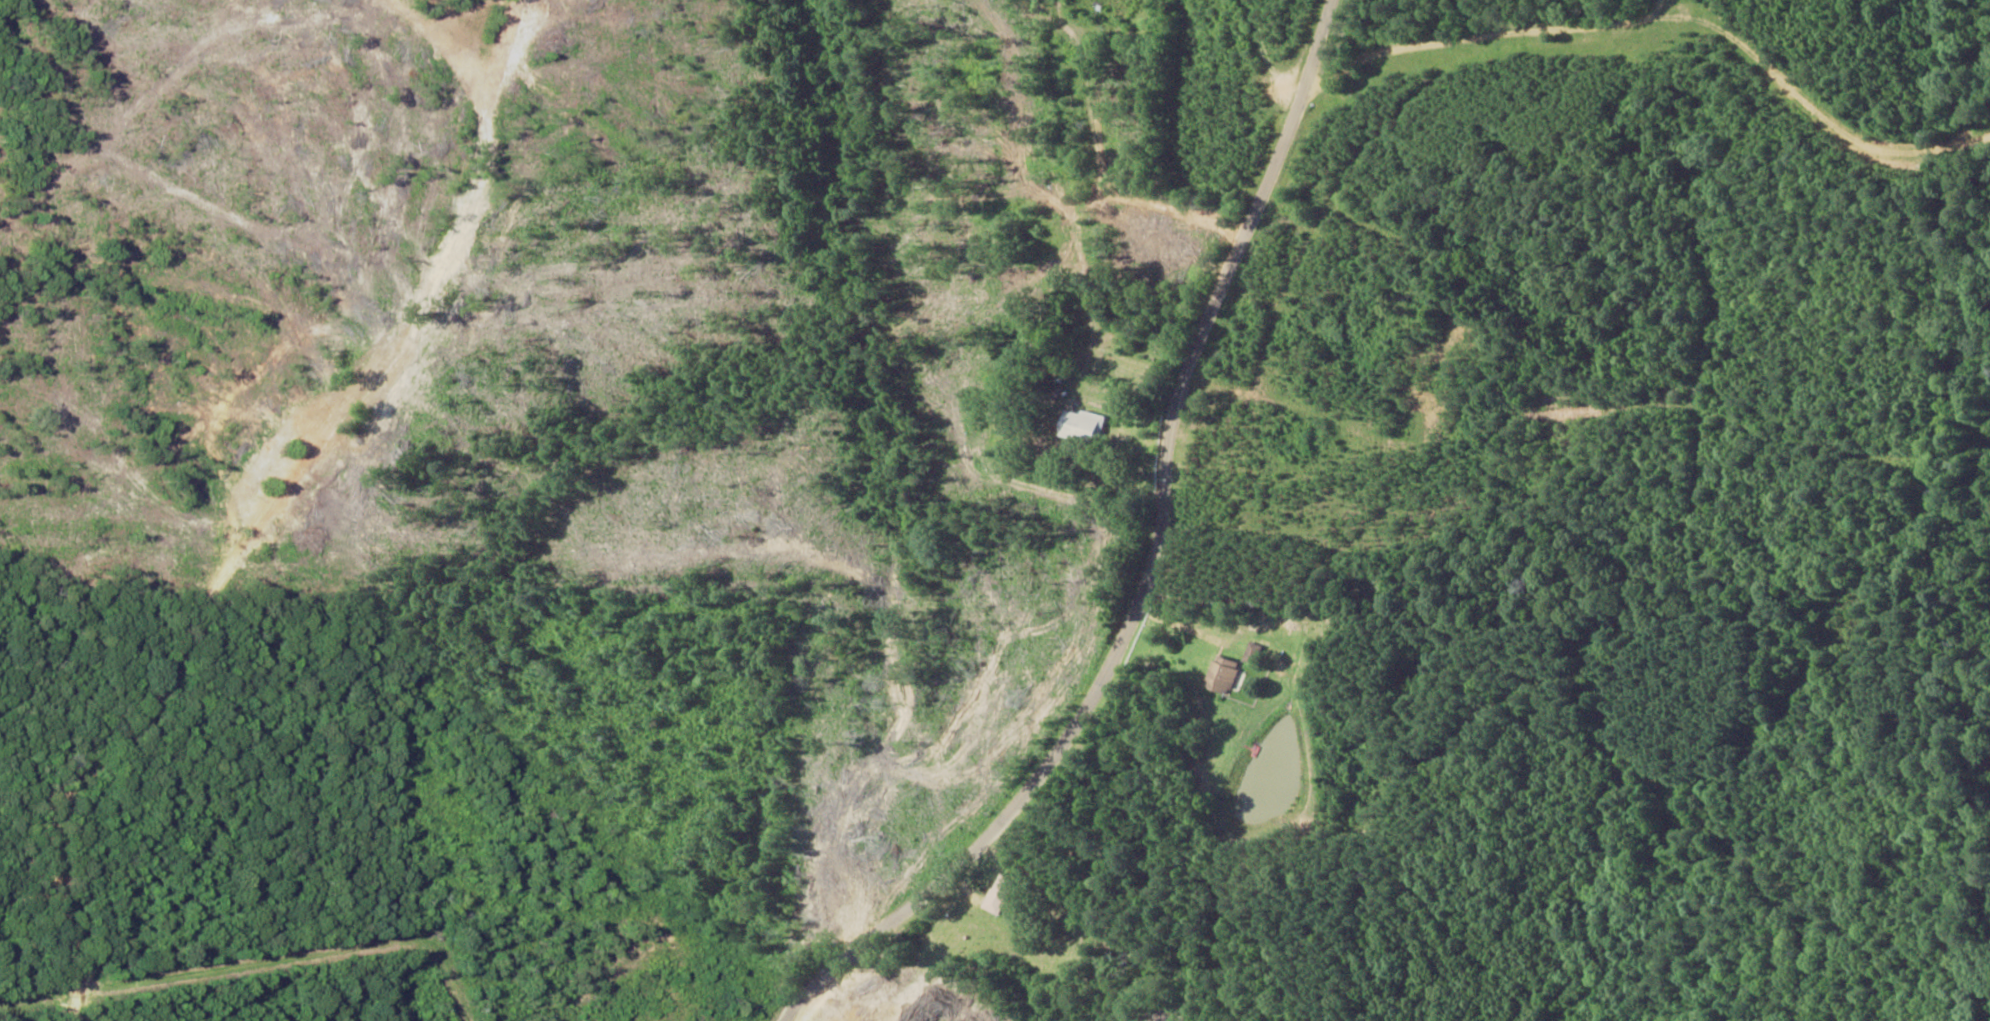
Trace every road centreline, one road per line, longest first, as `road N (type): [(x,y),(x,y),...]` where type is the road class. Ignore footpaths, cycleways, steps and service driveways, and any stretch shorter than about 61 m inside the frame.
road 1 (residential): [(780,1020),(856,945),(1012,824),(1065,753),(1134,625),(1160,536),(1185,373),(1335,0)]

